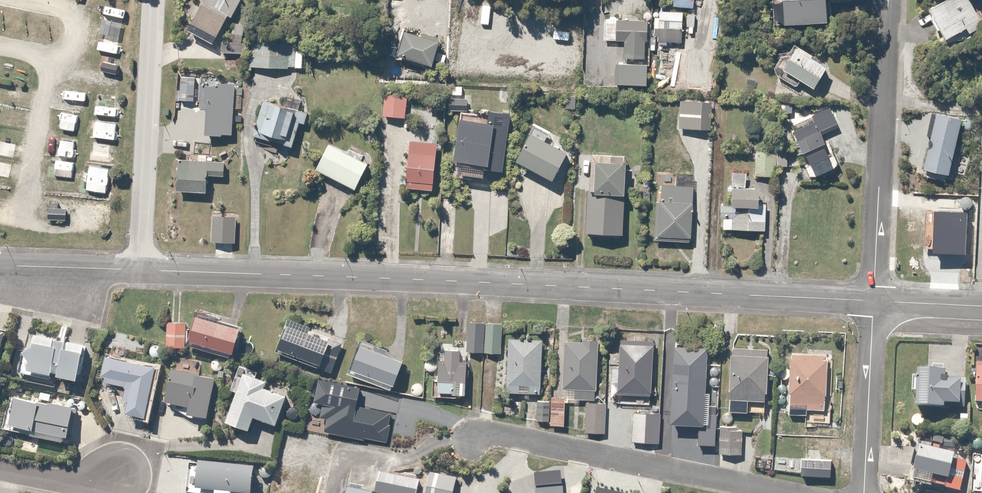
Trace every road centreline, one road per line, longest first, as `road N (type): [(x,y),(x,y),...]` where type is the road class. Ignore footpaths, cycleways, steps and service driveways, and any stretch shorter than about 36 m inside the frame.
road 1 (residential): [(870,300),(140,269)]
road 2 (residential): [(789,492),(468,431)]
road 3 (residential): [(885,0),(870,300)]
road 4 (residential): [(140,269),(148,0)]
road 5 (residential): [(870,300),(863,492)]
road 6 (residential): [(140,269),(0,265)]

